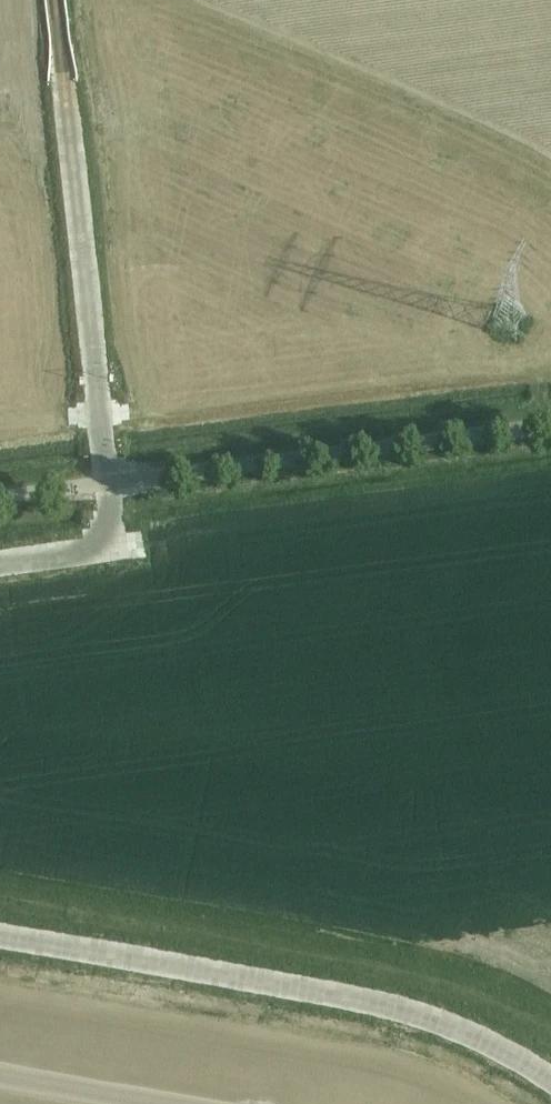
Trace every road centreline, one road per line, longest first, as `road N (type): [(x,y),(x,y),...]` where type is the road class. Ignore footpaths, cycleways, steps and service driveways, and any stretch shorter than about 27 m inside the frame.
road 1 (unclassified): [(0,499),(550,427)]
road 2 (unclassified): [(126,1103),(0,1083)]

